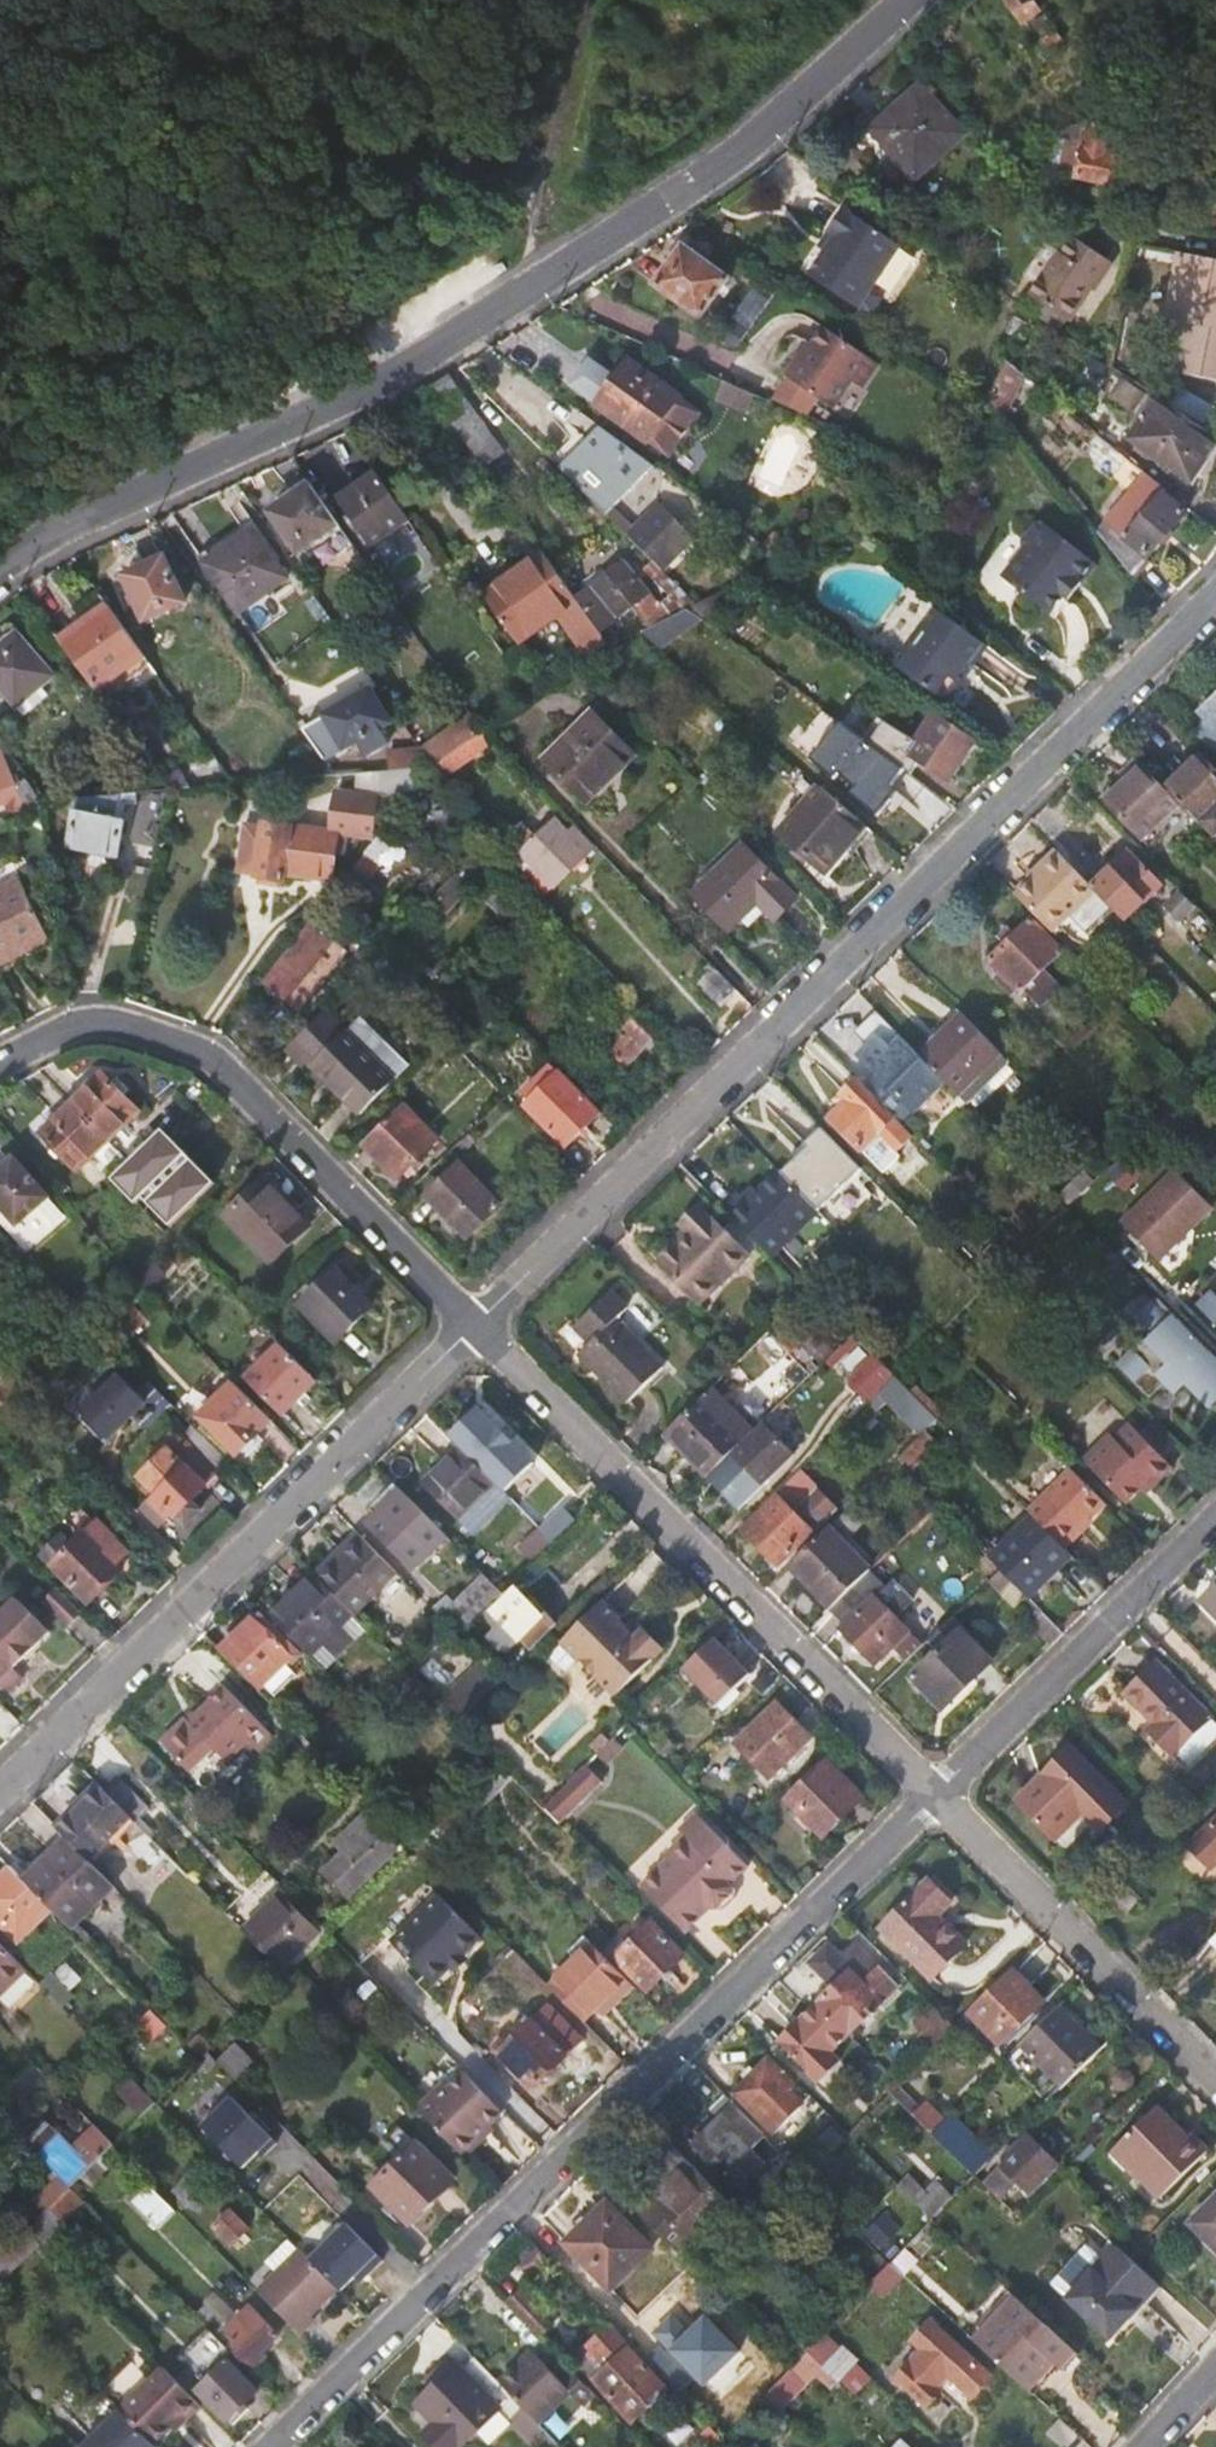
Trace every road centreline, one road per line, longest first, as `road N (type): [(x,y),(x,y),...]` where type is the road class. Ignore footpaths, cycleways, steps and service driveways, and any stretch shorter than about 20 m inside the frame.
road 1 (residential): [(474,1324),(1215,600)]
road 2 (residential): [(273,2446),(936,1794)]
road 3 (residential): [(0,1789),(474,1324)]
road 4 (residential): [(474,1324),(936,1794)]
road 5 (residential): [(474,1324),(217,1059),(146,1028),(113,1022),(59,1030),(0,1062)]
road 6 (tertiary): [(535,294),(709,178),(908,0)]
road 7 (residential): [(936,1794),(1215,2079)]
road 8 (residential): [(936,1794),(1215,1518)]
road 9 (tertiary): [(221,461),(404,377),(535,294)]
road 10 (unclassified): [(535,294),(588,0)]
road 11 (residential): [(0,568),(60,527),(221,461)]

